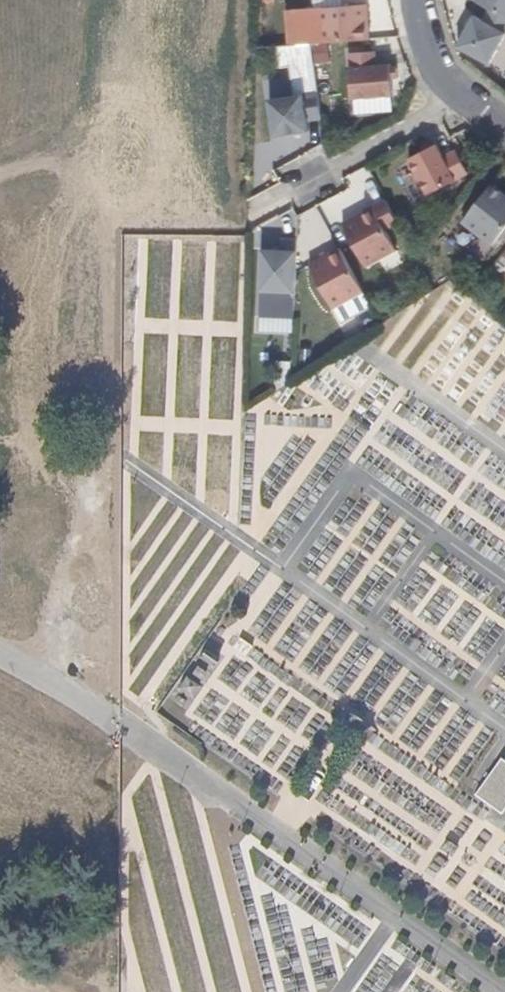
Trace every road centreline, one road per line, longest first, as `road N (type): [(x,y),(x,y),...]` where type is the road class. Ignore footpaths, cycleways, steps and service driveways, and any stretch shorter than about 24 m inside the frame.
road 1 (residential): [(416,0),(428,62),(504,132)]

